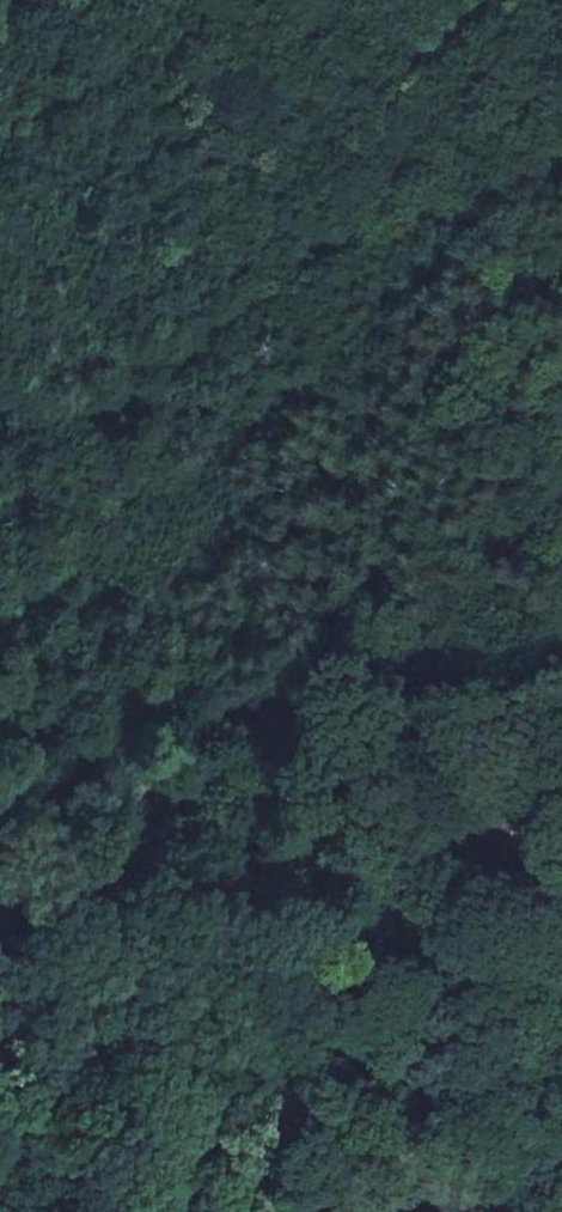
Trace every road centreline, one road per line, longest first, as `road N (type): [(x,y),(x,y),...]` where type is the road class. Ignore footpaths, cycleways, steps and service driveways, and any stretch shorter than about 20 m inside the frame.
road 1 (track): [(407,0),(102,320),(0,349)]

